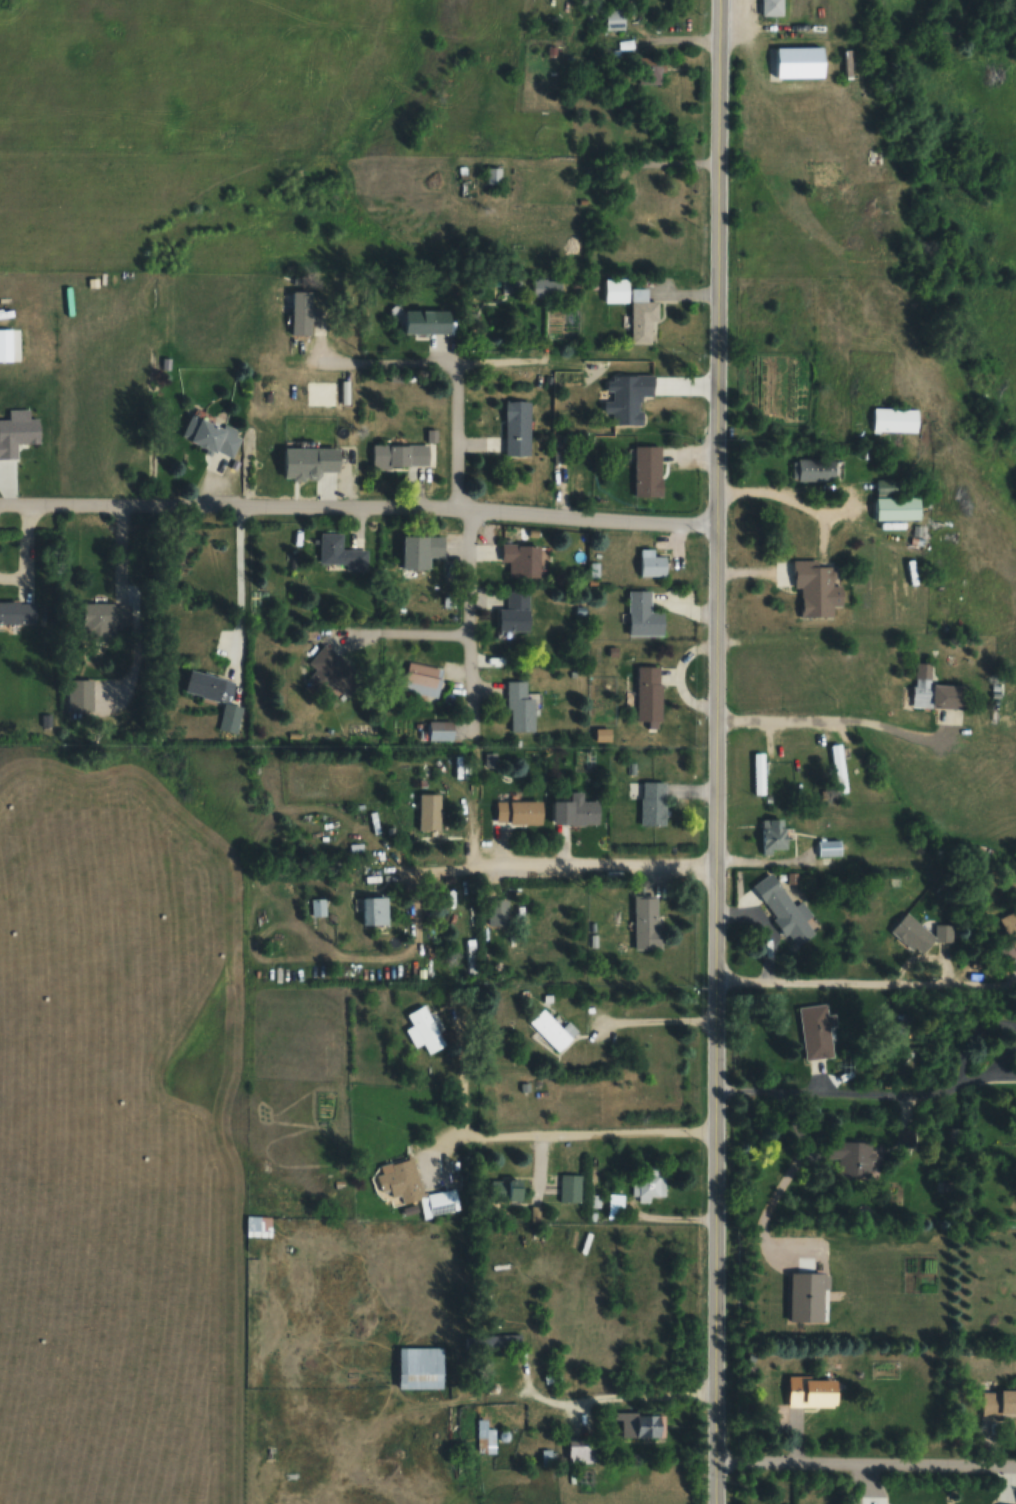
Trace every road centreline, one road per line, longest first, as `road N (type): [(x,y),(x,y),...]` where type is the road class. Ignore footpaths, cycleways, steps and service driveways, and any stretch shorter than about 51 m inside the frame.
road 1 (tertiary): [(712,1503),(718,0)]
road 2 (residential): [(716,523),(0,505)]
road 3 (residential): [(714,864),(400,872)]
road 4 (residential): [(712,1466),(1015,1469)]
road 5 (residential): [(714,977),(1015,977)]
road 6 (residential): [(713,1133),(433,1137)]
road 7 (residential): [(581,359),(318,362)]
road 8 (residential): [(469,702),(462,517)]
road 9 (residential): [(457,517),(458,360)]

